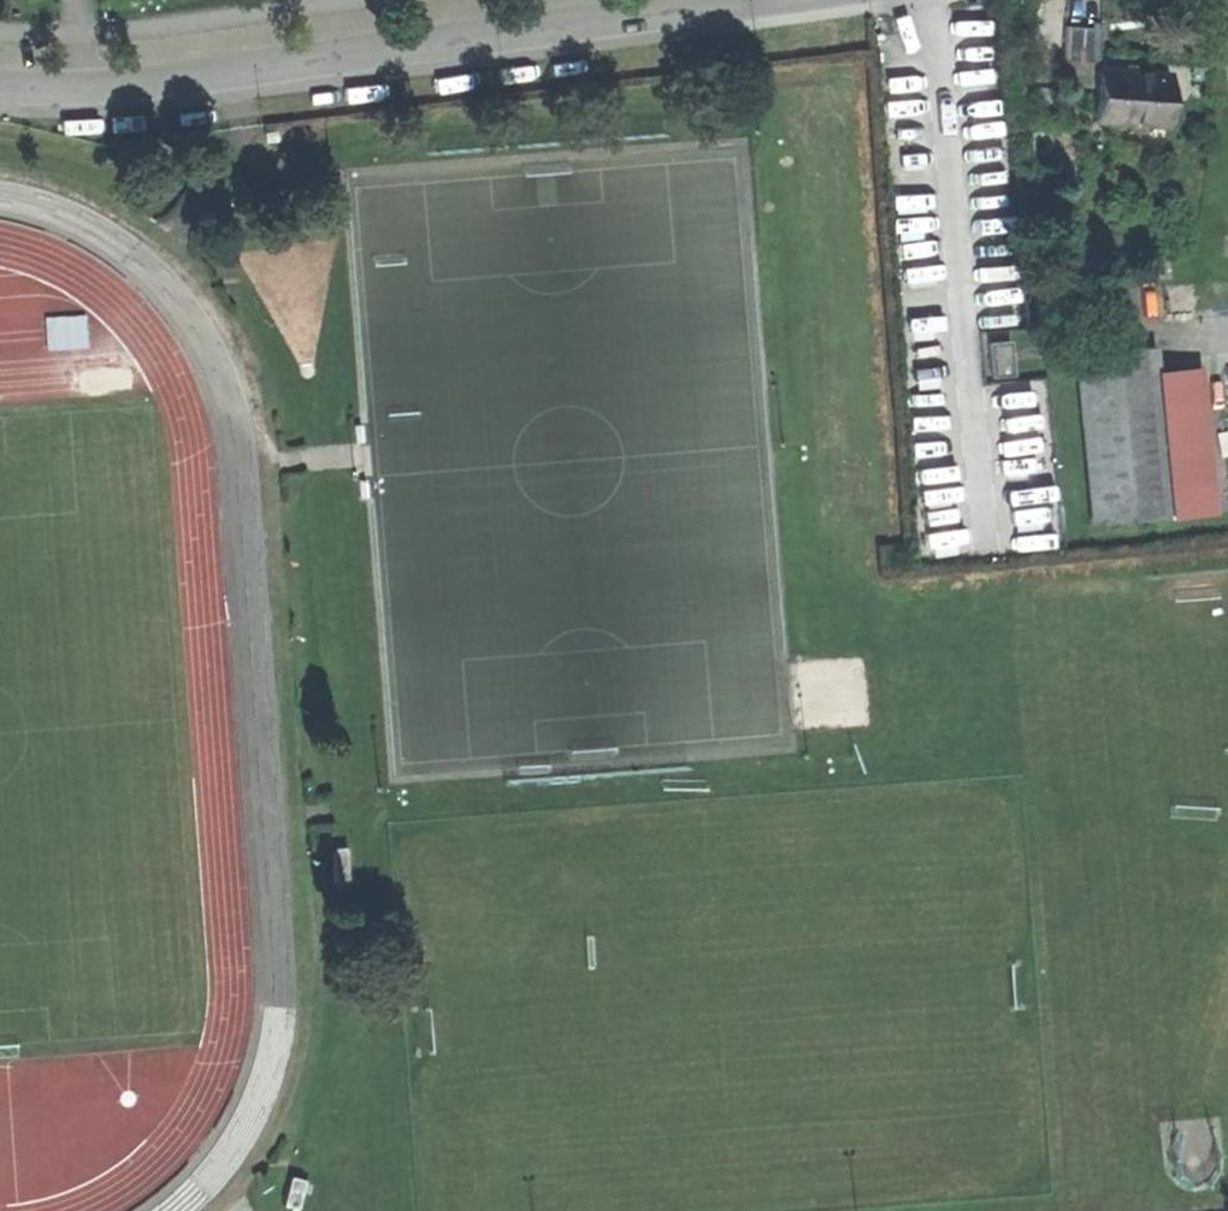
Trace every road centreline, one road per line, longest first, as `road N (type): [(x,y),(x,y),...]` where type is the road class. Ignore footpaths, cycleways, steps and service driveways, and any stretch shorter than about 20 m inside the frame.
road 1 (residential): [(698,0),(0,89)]

